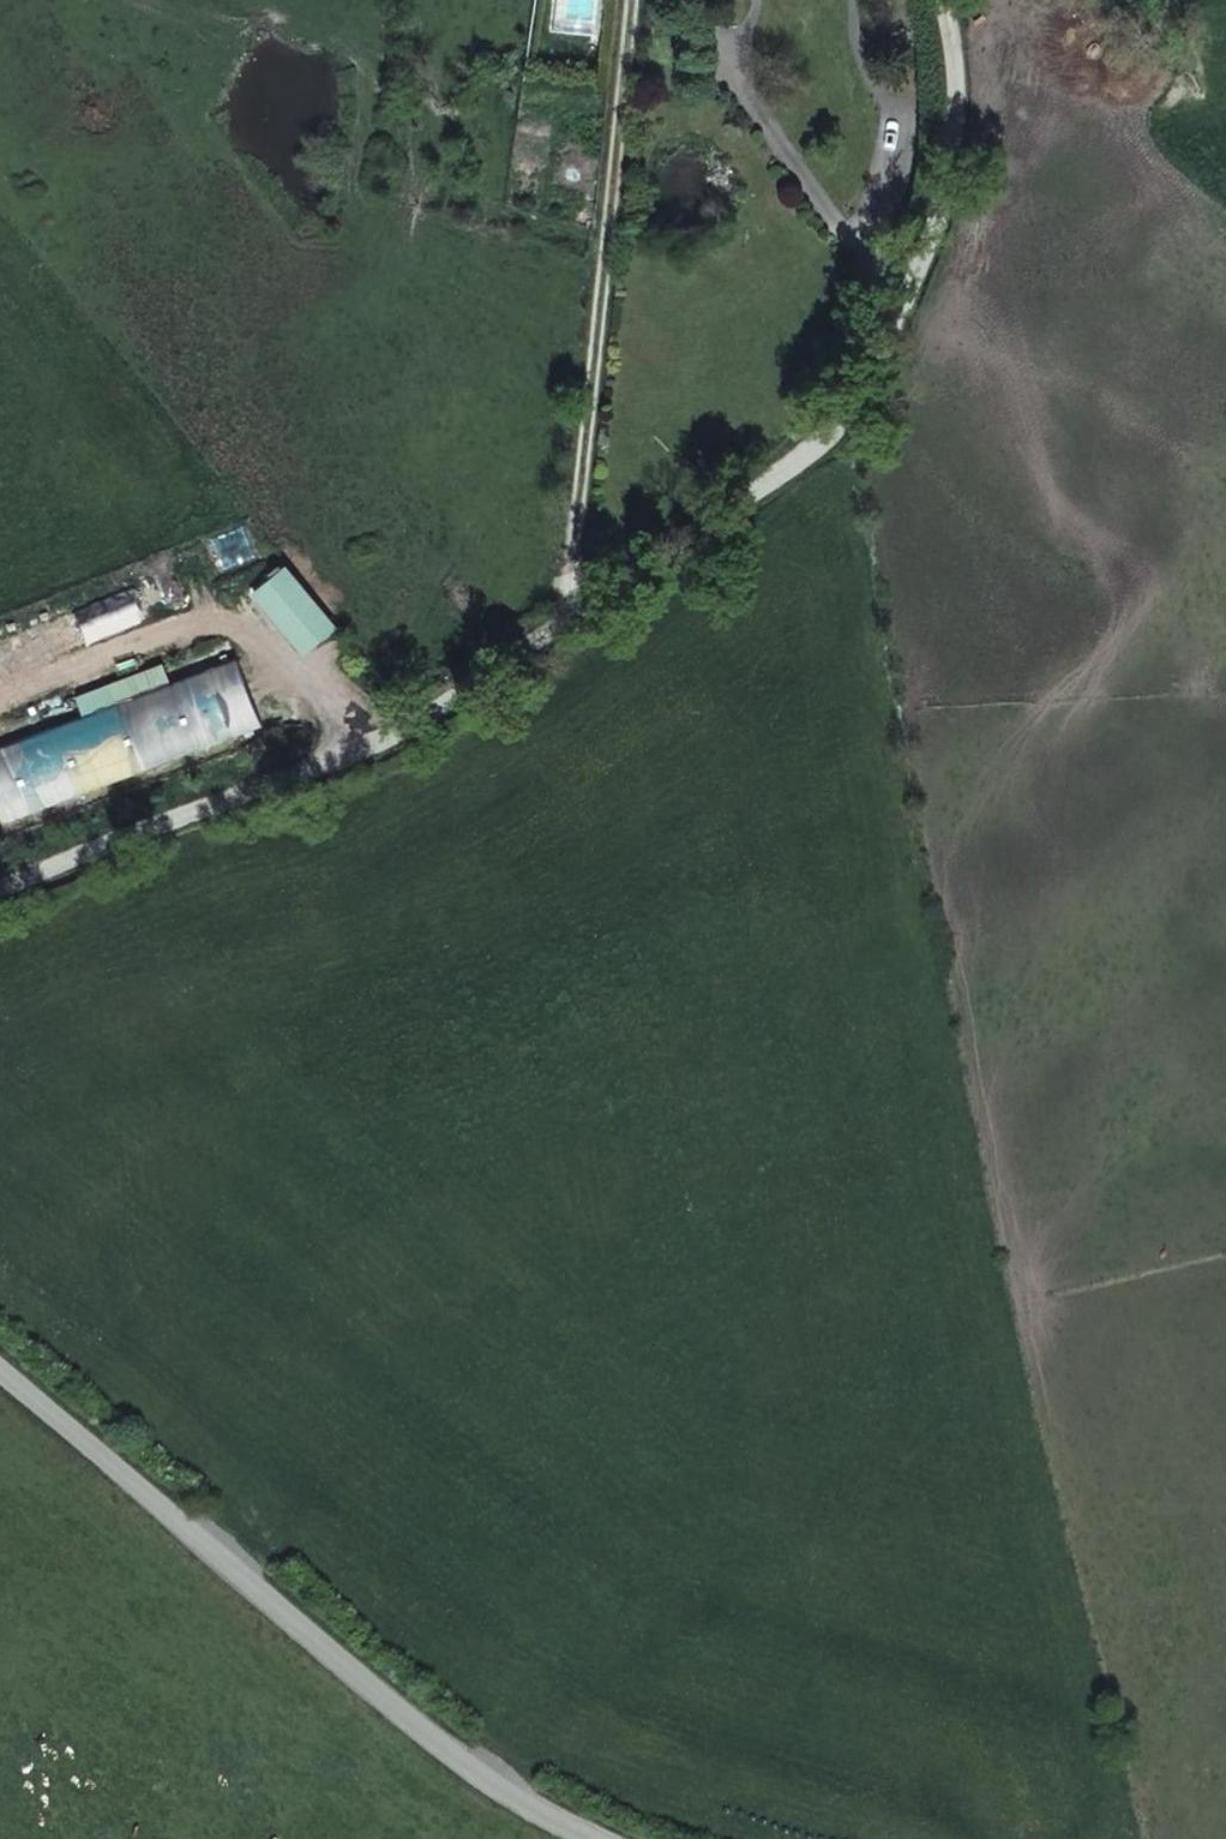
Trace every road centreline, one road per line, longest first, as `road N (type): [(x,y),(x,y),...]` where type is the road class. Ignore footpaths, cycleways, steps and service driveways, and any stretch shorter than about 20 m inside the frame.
road 1 (residential): [(956,0),(927,251),(817,430),(384,762),(0,892)]
road 2 (unclassified): [(605,1838),(520,1806),(0,1359)]

